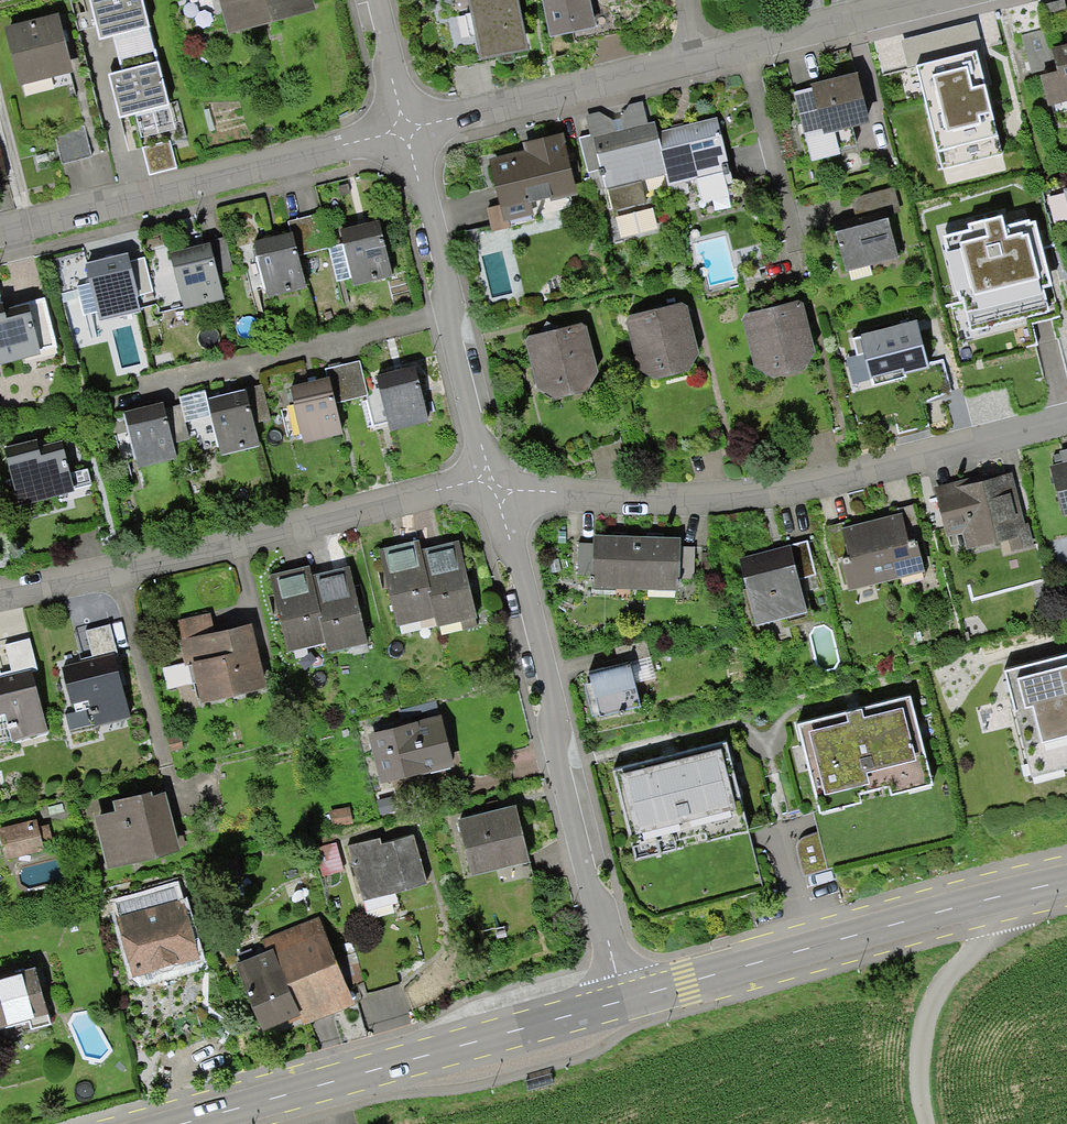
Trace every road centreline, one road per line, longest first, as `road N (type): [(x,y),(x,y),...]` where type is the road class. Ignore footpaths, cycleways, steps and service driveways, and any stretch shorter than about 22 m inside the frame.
road 1 (residential): [(490,482),(694,498),(813,483),(1066,420)]
road 2 (residential): [(622,1001),(569,789),(571,768),(490,482)]
road 3 (residential): [(0,595),(490,482)]
road 4 (secondary): [(1066,881),(622,1001)]
road 5 (secondary): [(622,1001),(183,1123)]
road 6 (residential): [(405,129),(0,236)]
road 7 (residential): [(490,482),(405,129)]
road 8 (residential): [(695,59),(405,129)]
road 9 (residential): [(939,0),(695,59)]
road 10 (residential): [(405,129),(369,0)]

